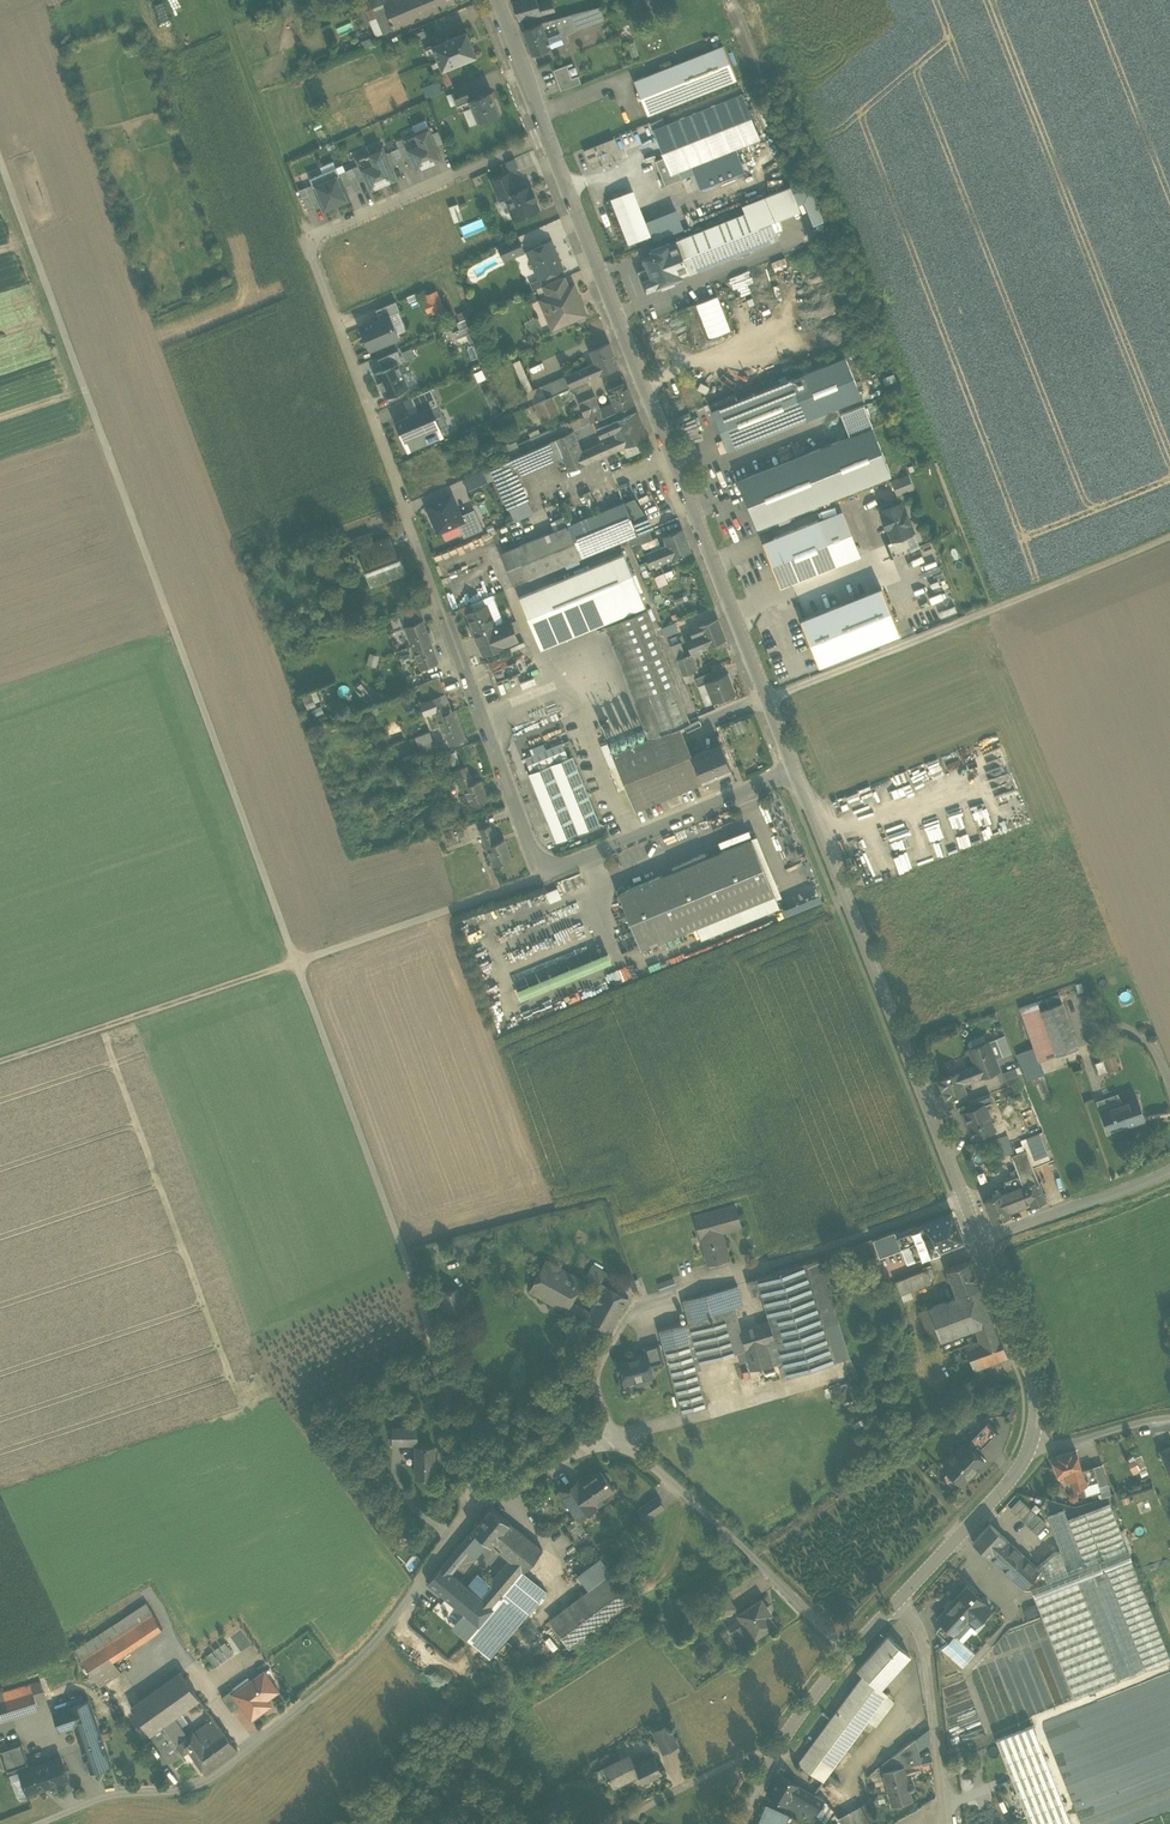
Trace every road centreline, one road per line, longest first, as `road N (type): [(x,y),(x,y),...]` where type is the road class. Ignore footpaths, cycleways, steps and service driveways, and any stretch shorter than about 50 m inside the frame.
road 1 (unclassified): [(296,963),(0,161)]
road 2 (residential): [(794,773),(546,135)]
road 3 (residential): [(444,606),(306,240),(546,135)]
road 4 (unclassified): [(296,963),(439,1353),(462,1439),(468,1510)]
road 5 (unclassified): [(468,1510),(355,1661),(209,1779),(114,1793),(34,1823)]
road 6 (unclassified): [(964,1200),(632,1305),(593,1370),(613,1445)]
road 7 (residential): [(964,1200),(794,773)]
road 8 (track): [(1169,538),(754,705)]
road 9 (unclassified): [(851,1649),(641,1454),(613,1445)]
road 10 (track): [(0,1065),(296,963)]
road 11 (residential): [(547,876),(444,606)]
road 12 (residential): [(794,773),(547,876)]
road 13 (unclassified): [(296,963),(547,876)]
road 14 (track): [(306,240),(216,0)]
road 15 (residential): [(899,1602),(930,1655),(946,1823)]
road 16 (tertiary): [(1038,1446),(1033,1382),(981,1241)]
road 17 (tertiary): [(899,1602),(1038,1446)]
road 18 (tertiary): [(1169,1169),(981,1241)]
road 19 (unclassified): [(779,1741),(621,1823)]
road 20 (unclassified): [(613,1445),(585,1448),(499,1485),(468,1510)]
road 21 (residential): [(546,135),(493,0)]
road 22 (unclassified): [(1038,1446),(1169,1417)]

